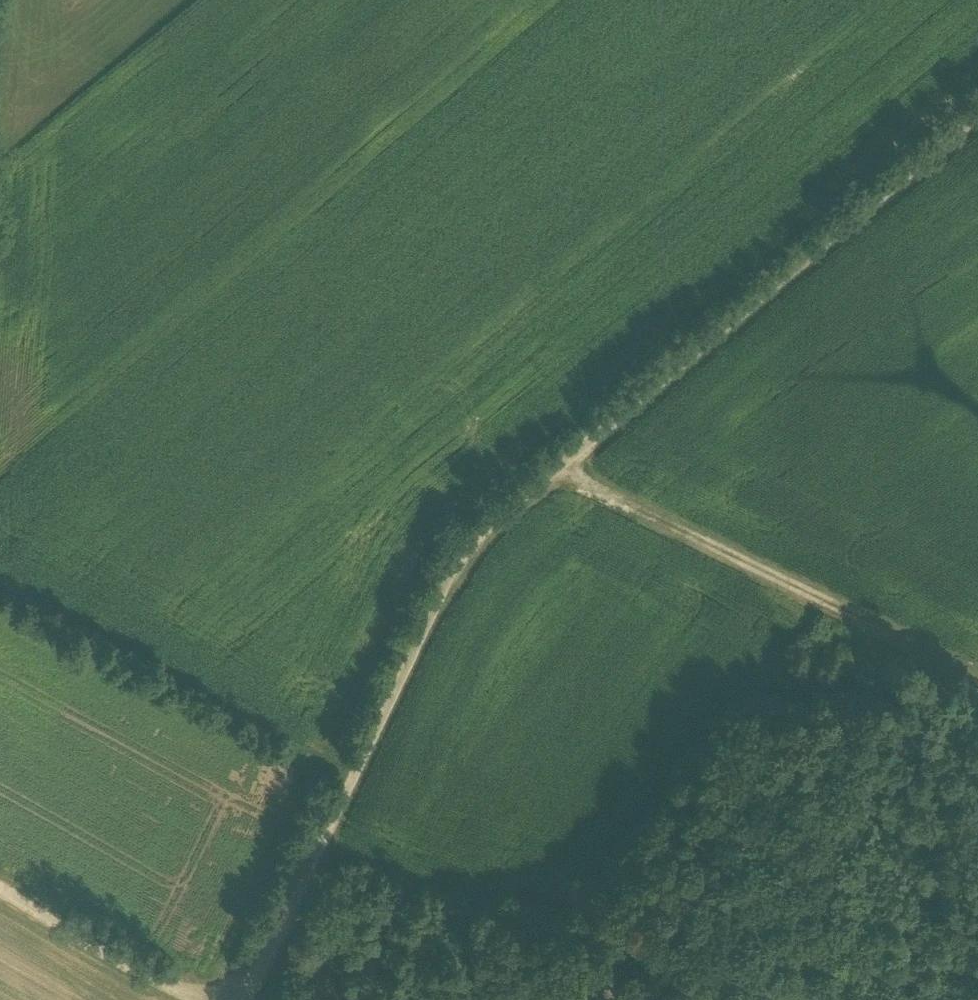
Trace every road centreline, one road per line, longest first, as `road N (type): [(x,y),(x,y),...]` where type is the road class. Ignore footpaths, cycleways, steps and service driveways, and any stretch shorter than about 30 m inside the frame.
road 1 (unclassified): [(977,116),(483,532),(360,775)]
road 2 (track): [(360,775),(253,999)]

